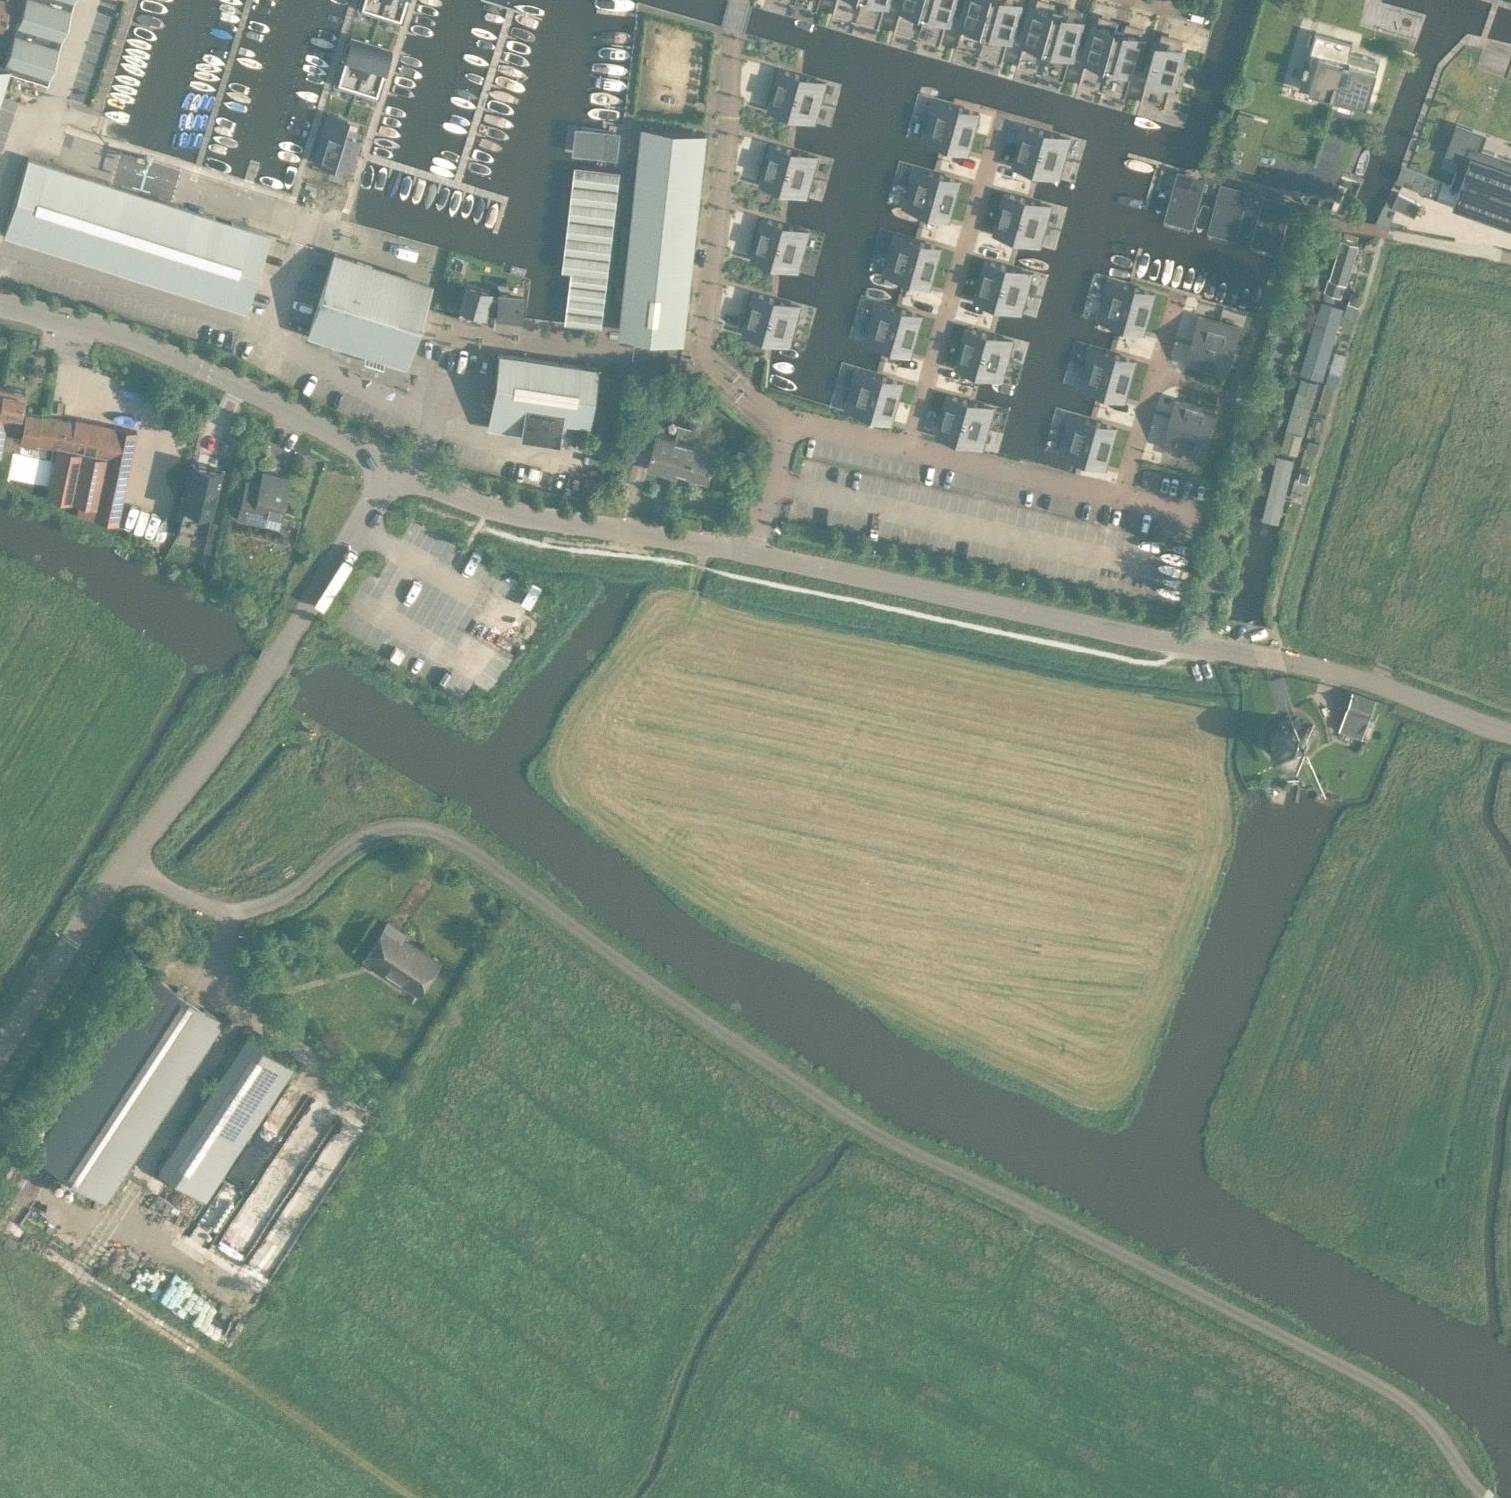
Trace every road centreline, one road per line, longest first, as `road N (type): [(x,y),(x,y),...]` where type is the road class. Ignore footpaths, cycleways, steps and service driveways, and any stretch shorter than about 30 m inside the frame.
road 1 (unclassified): [(1510,735),(1282,660),(752,553)]
road 2 (unclassified): [(0,1051),(404,472)]
road 3 (residential): [(792,424),(735,389),(704,353),(740,0)]
road 4 (unclassified): [(0,305),(102,324),(404,472)]
road 5 (track): [(54,1257),(411,1497)]
road 6 (residential): [(908,449),(1121,497),(1175,300)]
road 7 (unclassified): [(752,553),(535,516),(404,472)]
road 8 (residential): [(908,449),(996,120)]
road 9 (residential): [(752,553),(792,424)]

